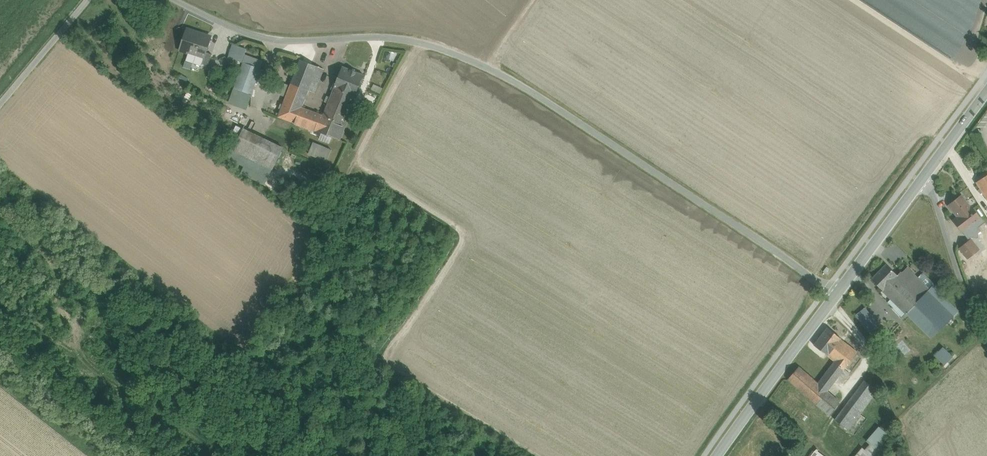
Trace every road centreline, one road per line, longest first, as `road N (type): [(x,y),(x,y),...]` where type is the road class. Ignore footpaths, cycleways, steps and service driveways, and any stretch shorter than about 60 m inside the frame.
road 1 (unclassified): [(169,0),(258,37),(391,37),(436,47),(516,84),(837,295)]
road 2 (tertiary): [(837,295),(721,455)]
road 3 (unclassified): [(920,181),(932,190),(986,338)]
road 4 (tertiary): [(920,181),(837,295)]
road 5 (track): [(0,105),(86,0)]

